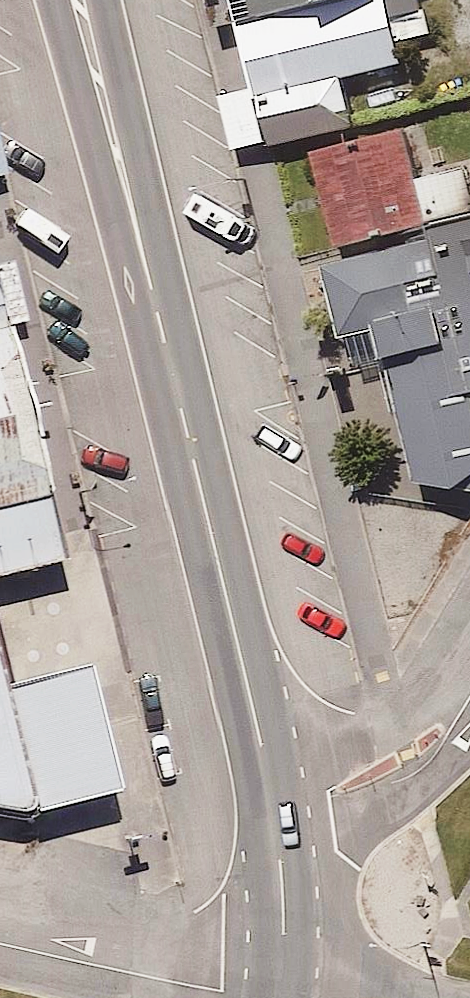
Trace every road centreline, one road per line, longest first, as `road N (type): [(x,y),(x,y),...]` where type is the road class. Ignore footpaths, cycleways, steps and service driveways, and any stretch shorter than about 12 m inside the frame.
road 1 (primary): [(82,0),(277,804)]
road 2 (residential): [(277,997),(0,945)]
road 3 (residential): [(277,804),(375,774),(469,687)]
road 4 (primary): [(277,804),(285,931),(277,997)]

